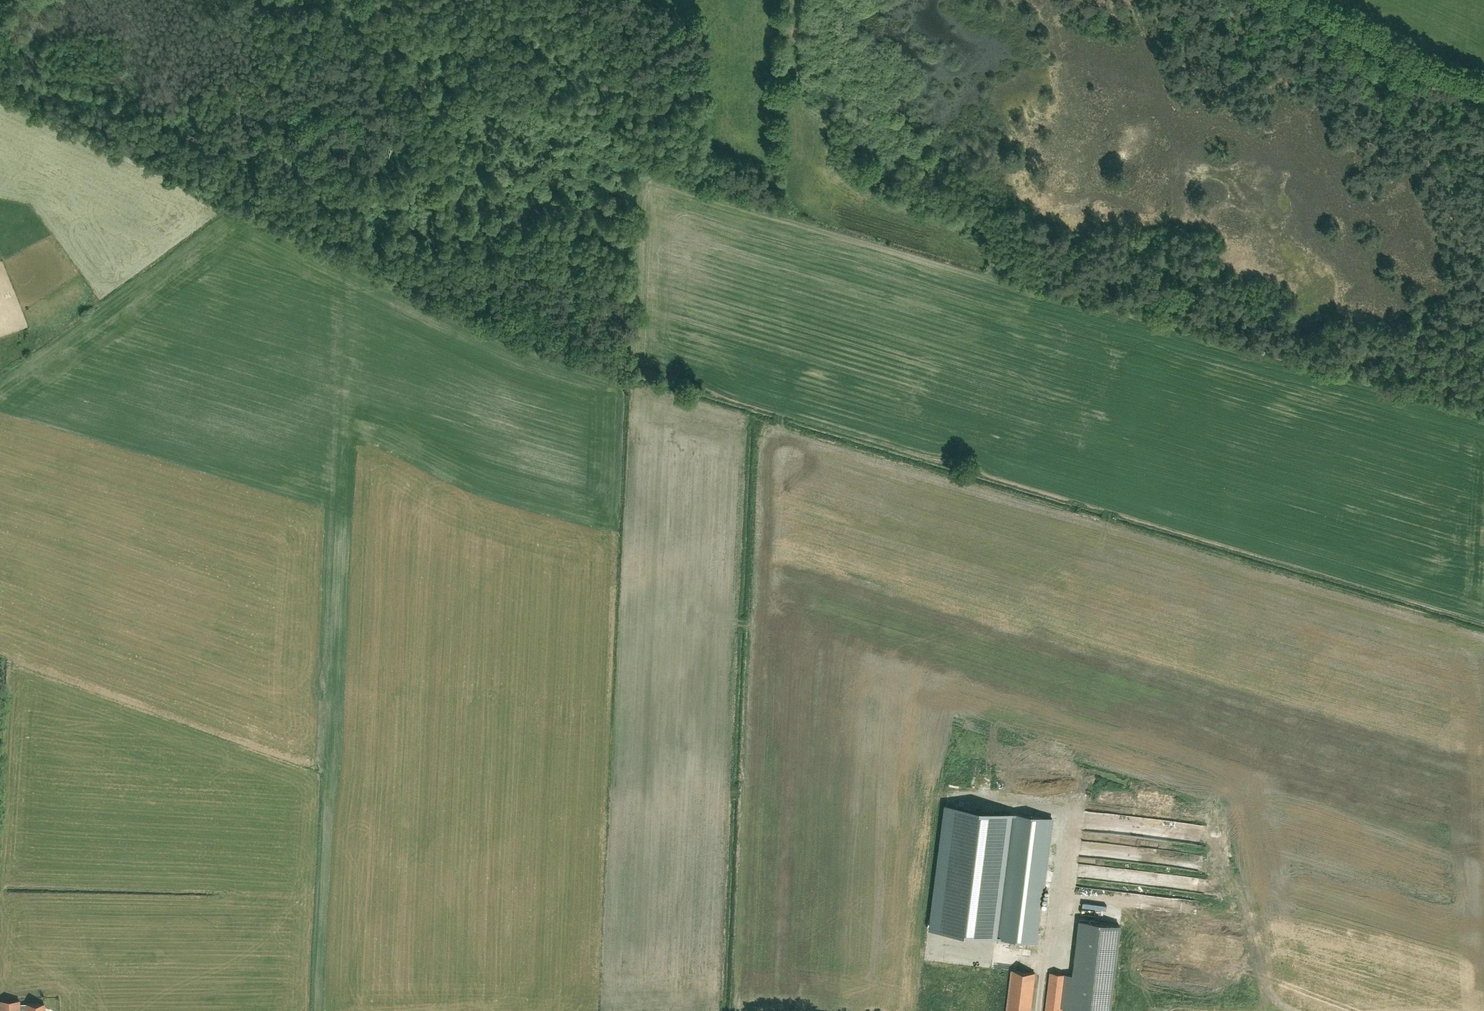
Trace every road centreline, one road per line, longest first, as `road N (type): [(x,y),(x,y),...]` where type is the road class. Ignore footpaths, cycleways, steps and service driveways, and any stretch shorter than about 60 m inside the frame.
road 1 (unclassified): [(1483,94),(1288,0)]

